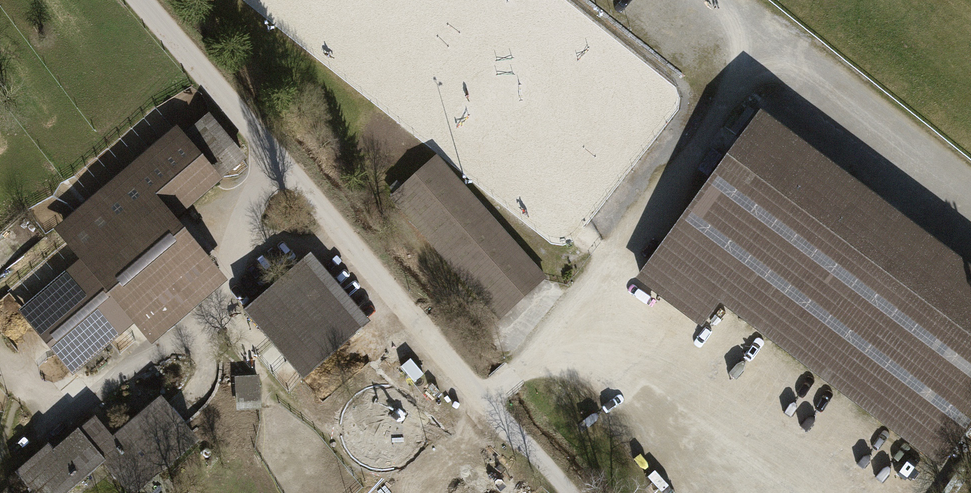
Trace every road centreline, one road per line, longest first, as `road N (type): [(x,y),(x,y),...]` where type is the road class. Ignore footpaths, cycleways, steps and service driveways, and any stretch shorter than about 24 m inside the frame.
road 1 (unclassified): [(140,0),(566,492)]
road 2 (track): [(780,35),(515,374),(484,402)]
road 3 (track): [(970,183),(736,0)]

